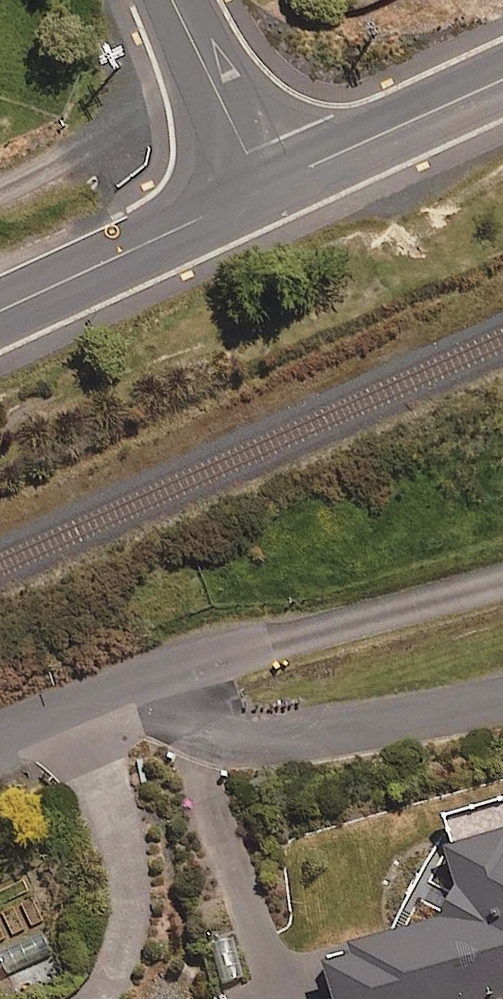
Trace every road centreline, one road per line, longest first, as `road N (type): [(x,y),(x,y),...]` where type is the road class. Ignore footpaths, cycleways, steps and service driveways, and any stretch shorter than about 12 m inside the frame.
road 1 (residential): [(45,723),(105,813),(128,876),(124,943),(91,998)]
road 2 (tertiary): [(0,310),(263,188)]
road 3 (tertiary): [(263,188),(502,79)]
road 4 (residential): [(0,188),(215,88)]
road 5 (residential): [(45,723),(186,671)]

